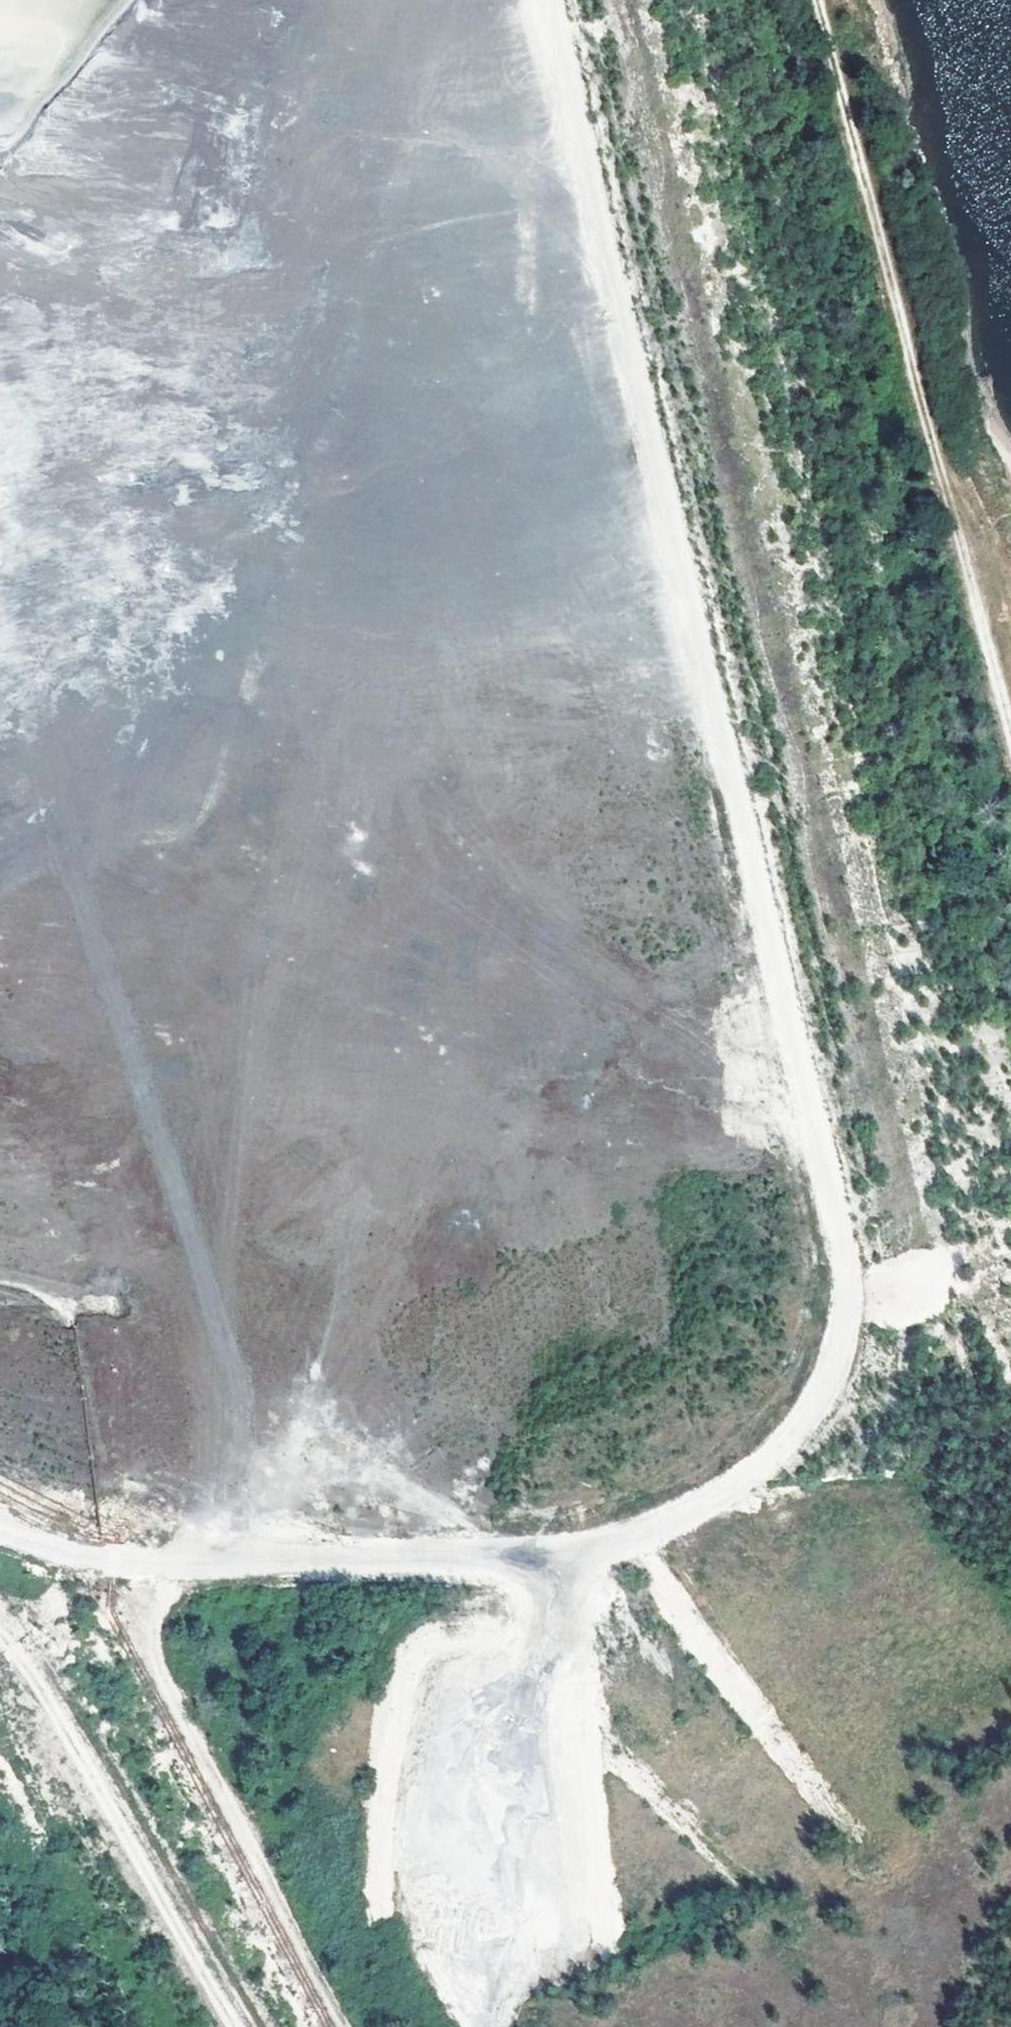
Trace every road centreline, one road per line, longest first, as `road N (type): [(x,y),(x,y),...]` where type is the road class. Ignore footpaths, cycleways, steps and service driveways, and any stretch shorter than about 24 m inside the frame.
road 1 (track): [(1010,736),(818,0)]

